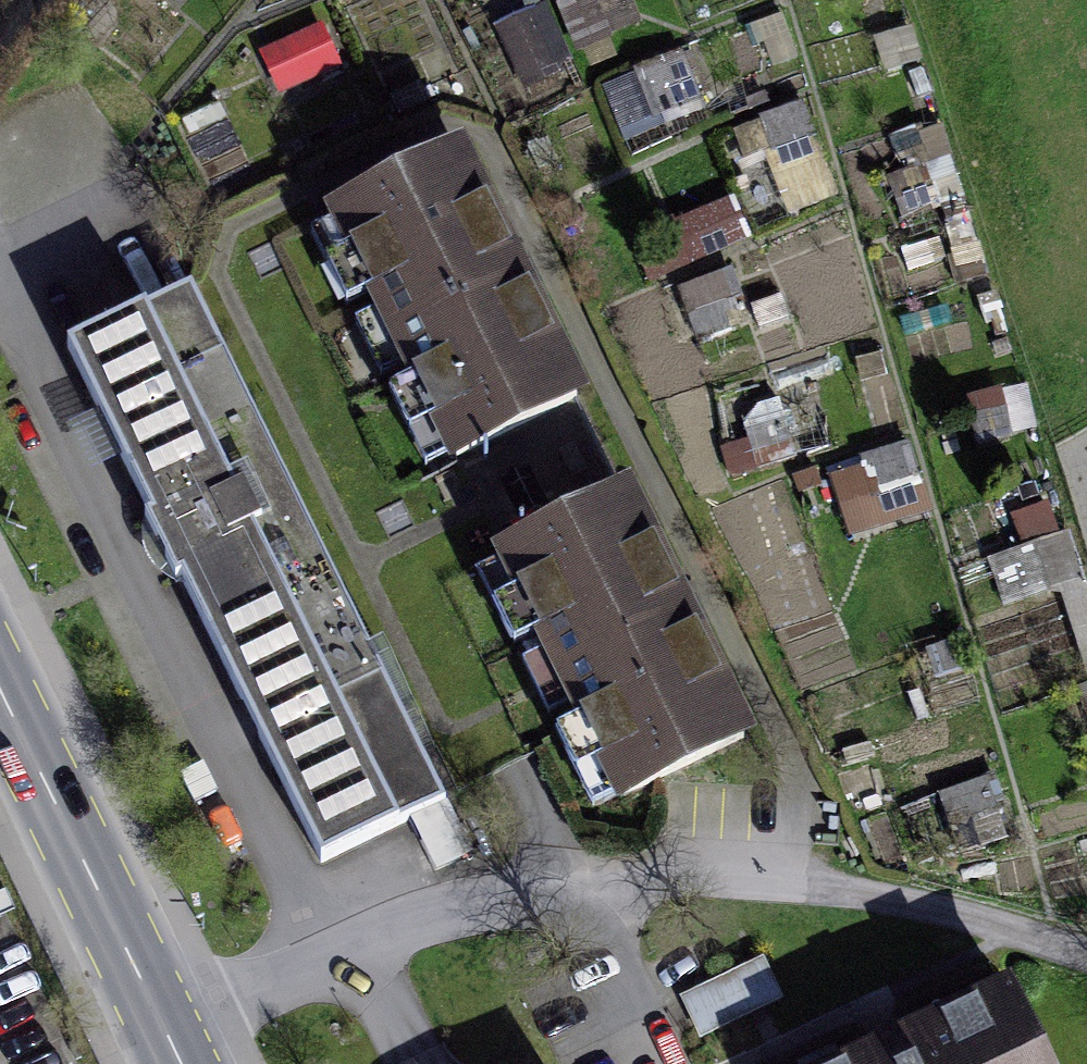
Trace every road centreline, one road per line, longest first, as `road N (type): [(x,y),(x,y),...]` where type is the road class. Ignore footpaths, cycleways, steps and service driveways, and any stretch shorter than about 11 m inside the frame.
road 1 (residential): [(558,905),(640,877),(839,889),(1086,953)]
road 2 (residential): [(169,1032),(416,922),(486,902),(558,905)]
road 3 (secondary): [(169,1032),(0,691)]
road 4 (residential): [(657,1063),(600,940),(558,905)]

